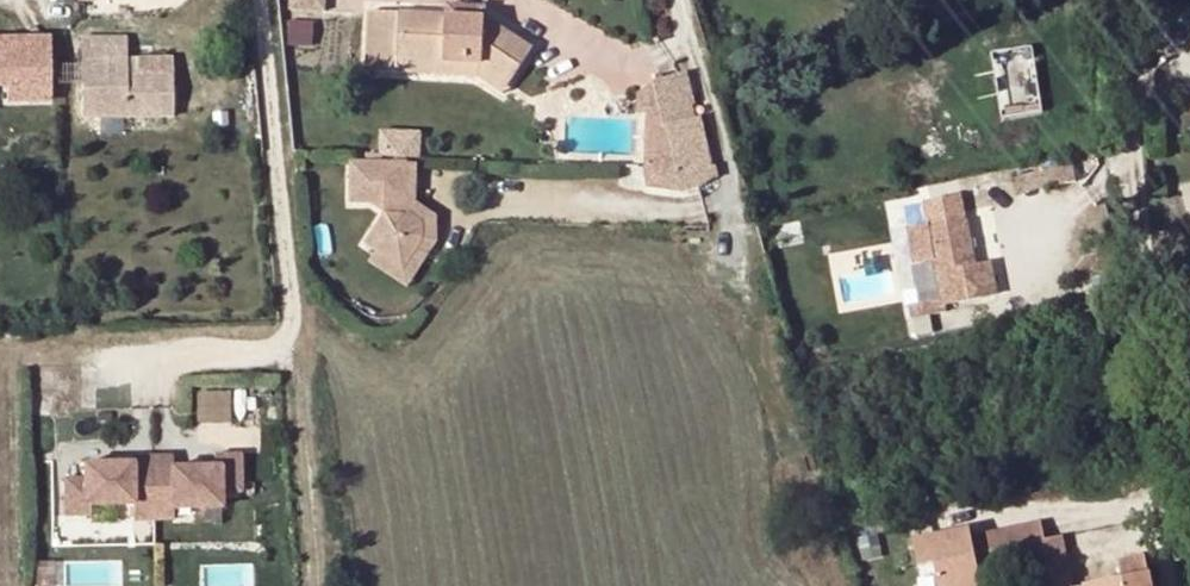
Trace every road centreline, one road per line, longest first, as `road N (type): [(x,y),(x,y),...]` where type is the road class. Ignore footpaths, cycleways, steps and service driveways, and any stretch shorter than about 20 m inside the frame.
road 1 (track): [(270,0),(300,335),(277,356)]
road 2 (residential): [(673,0),(739,216)]

